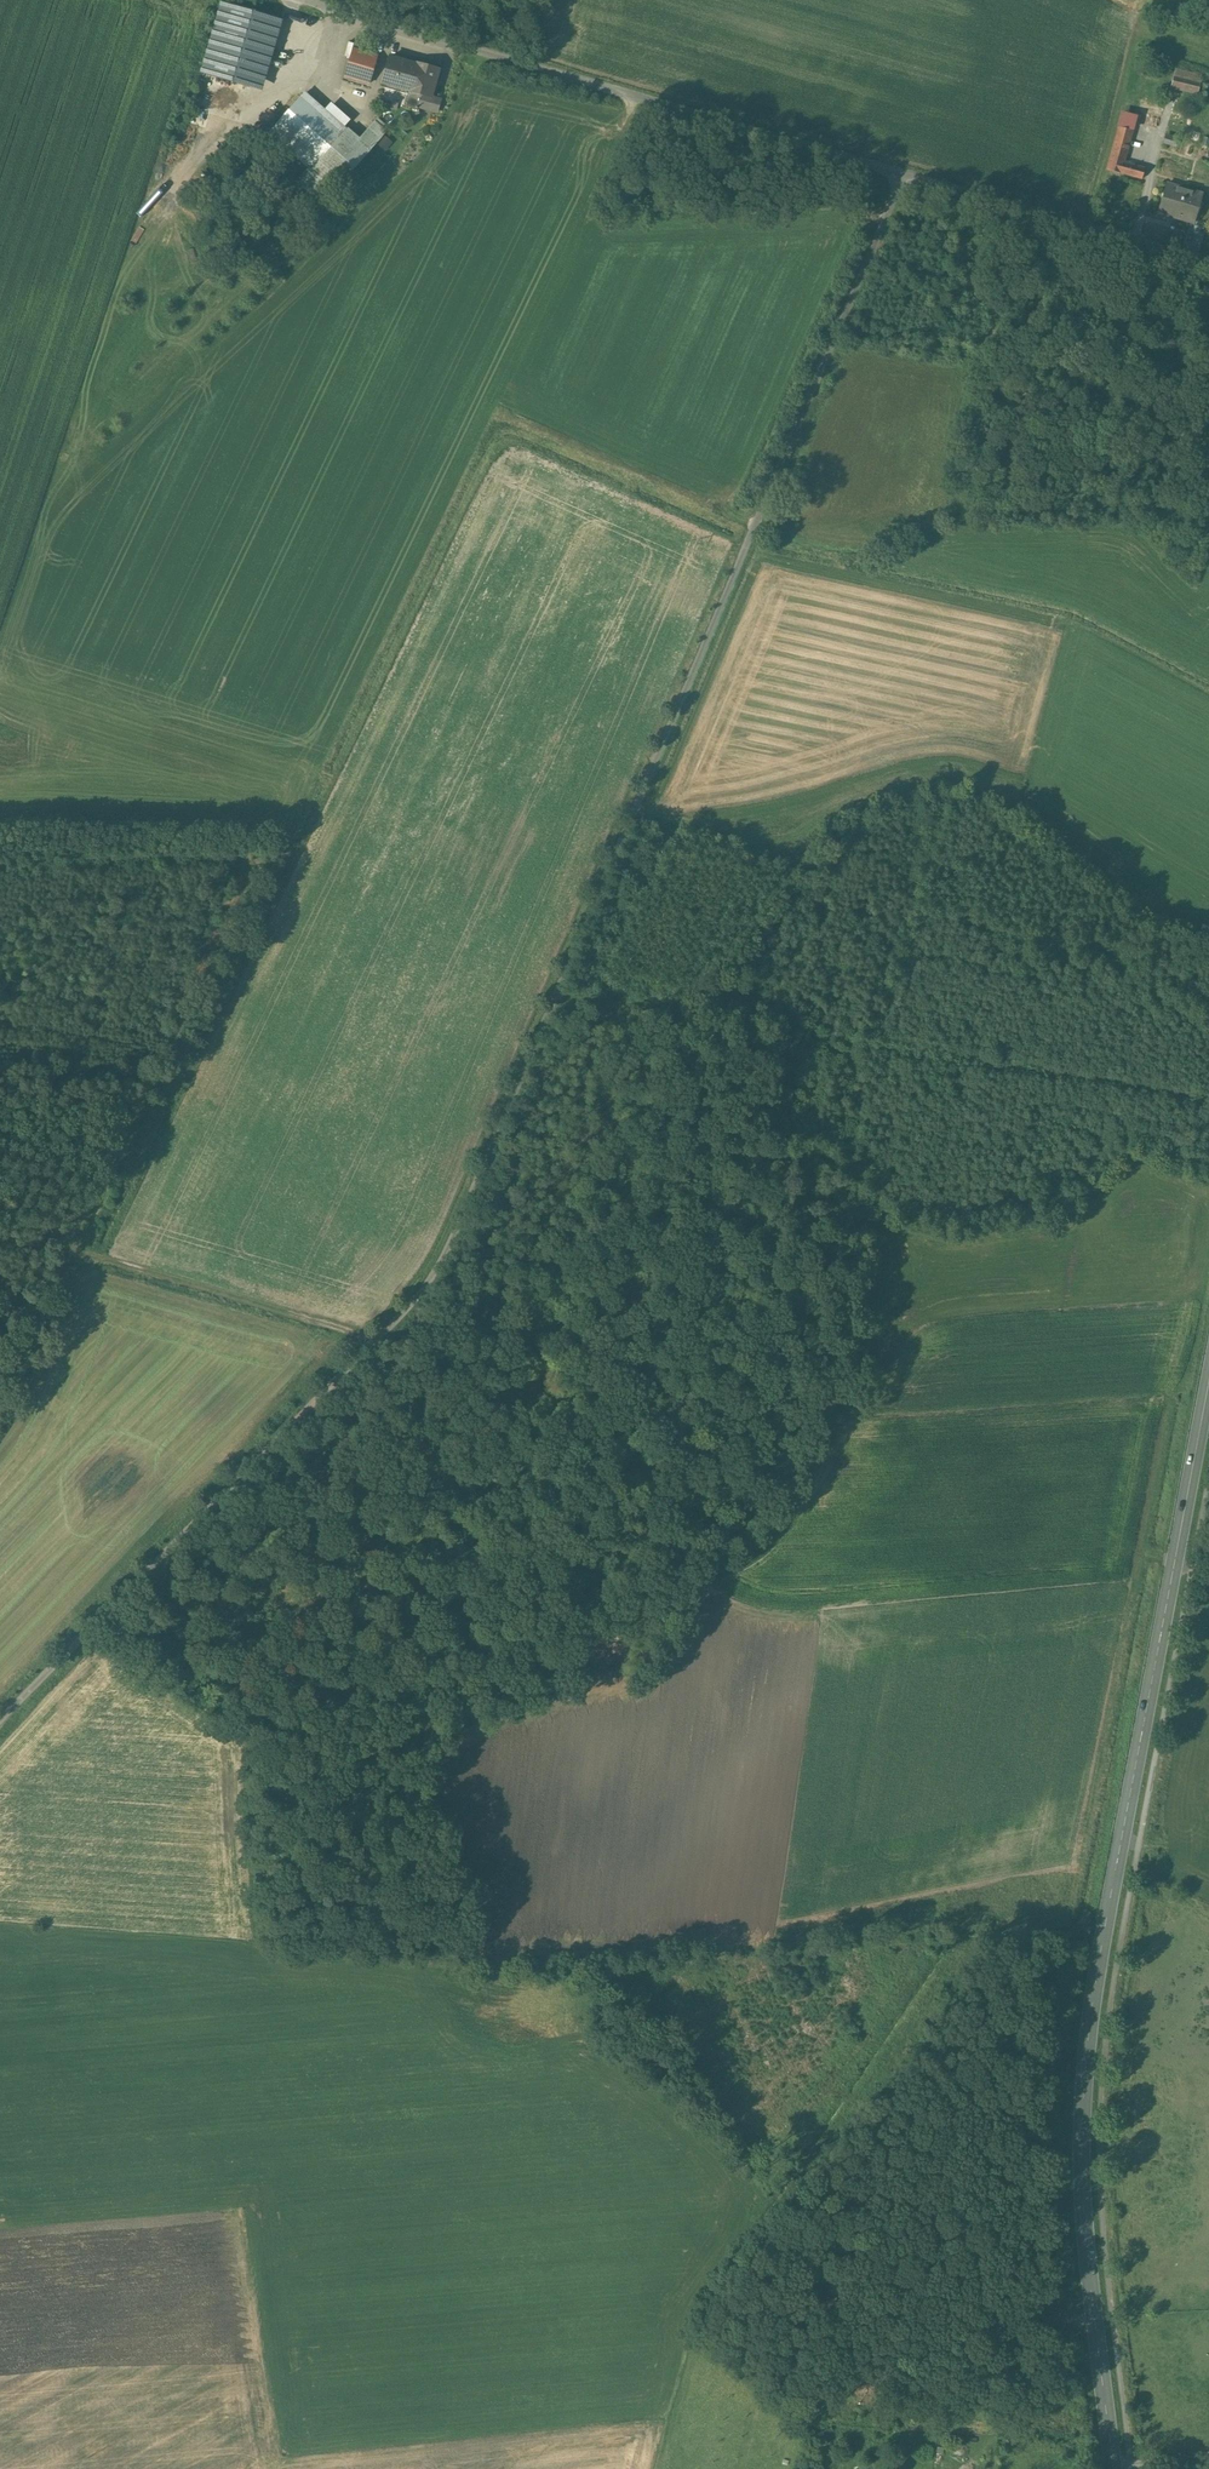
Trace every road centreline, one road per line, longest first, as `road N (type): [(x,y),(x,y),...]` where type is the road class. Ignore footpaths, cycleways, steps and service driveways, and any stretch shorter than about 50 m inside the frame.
road 1 (unclassified): [(0,1714),(444,1240),(897,173)]
road 2 (primary): [(1208,1380),(1088,2033),(1084,2219),(1113,2468)]
road 3 (unclassified): [(897,173),(311,0)]
road 4 (unclassified): [(1208,265),(897,173)]

